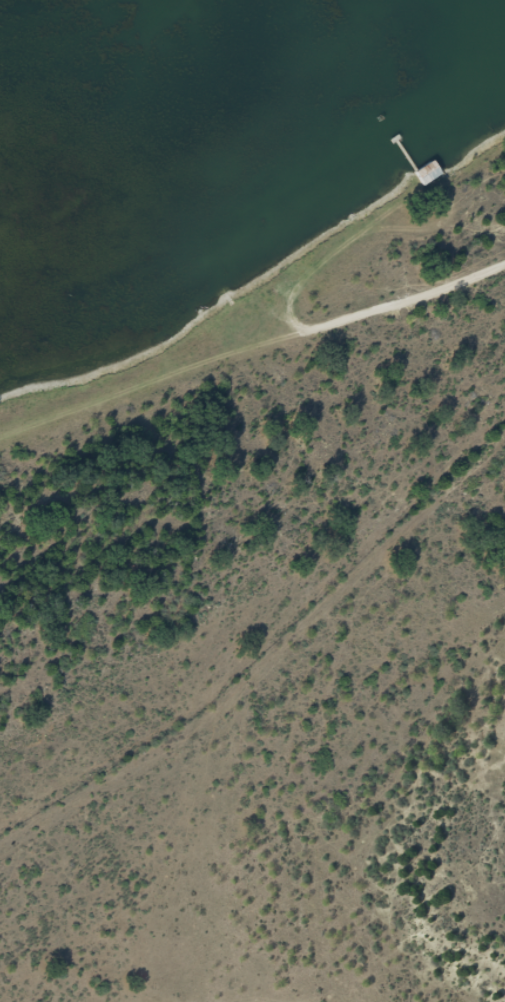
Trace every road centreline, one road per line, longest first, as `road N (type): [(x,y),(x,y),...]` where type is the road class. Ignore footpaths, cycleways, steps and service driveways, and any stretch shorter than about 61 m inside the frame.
road 1 (residential): [(0,506),(504,324)]

